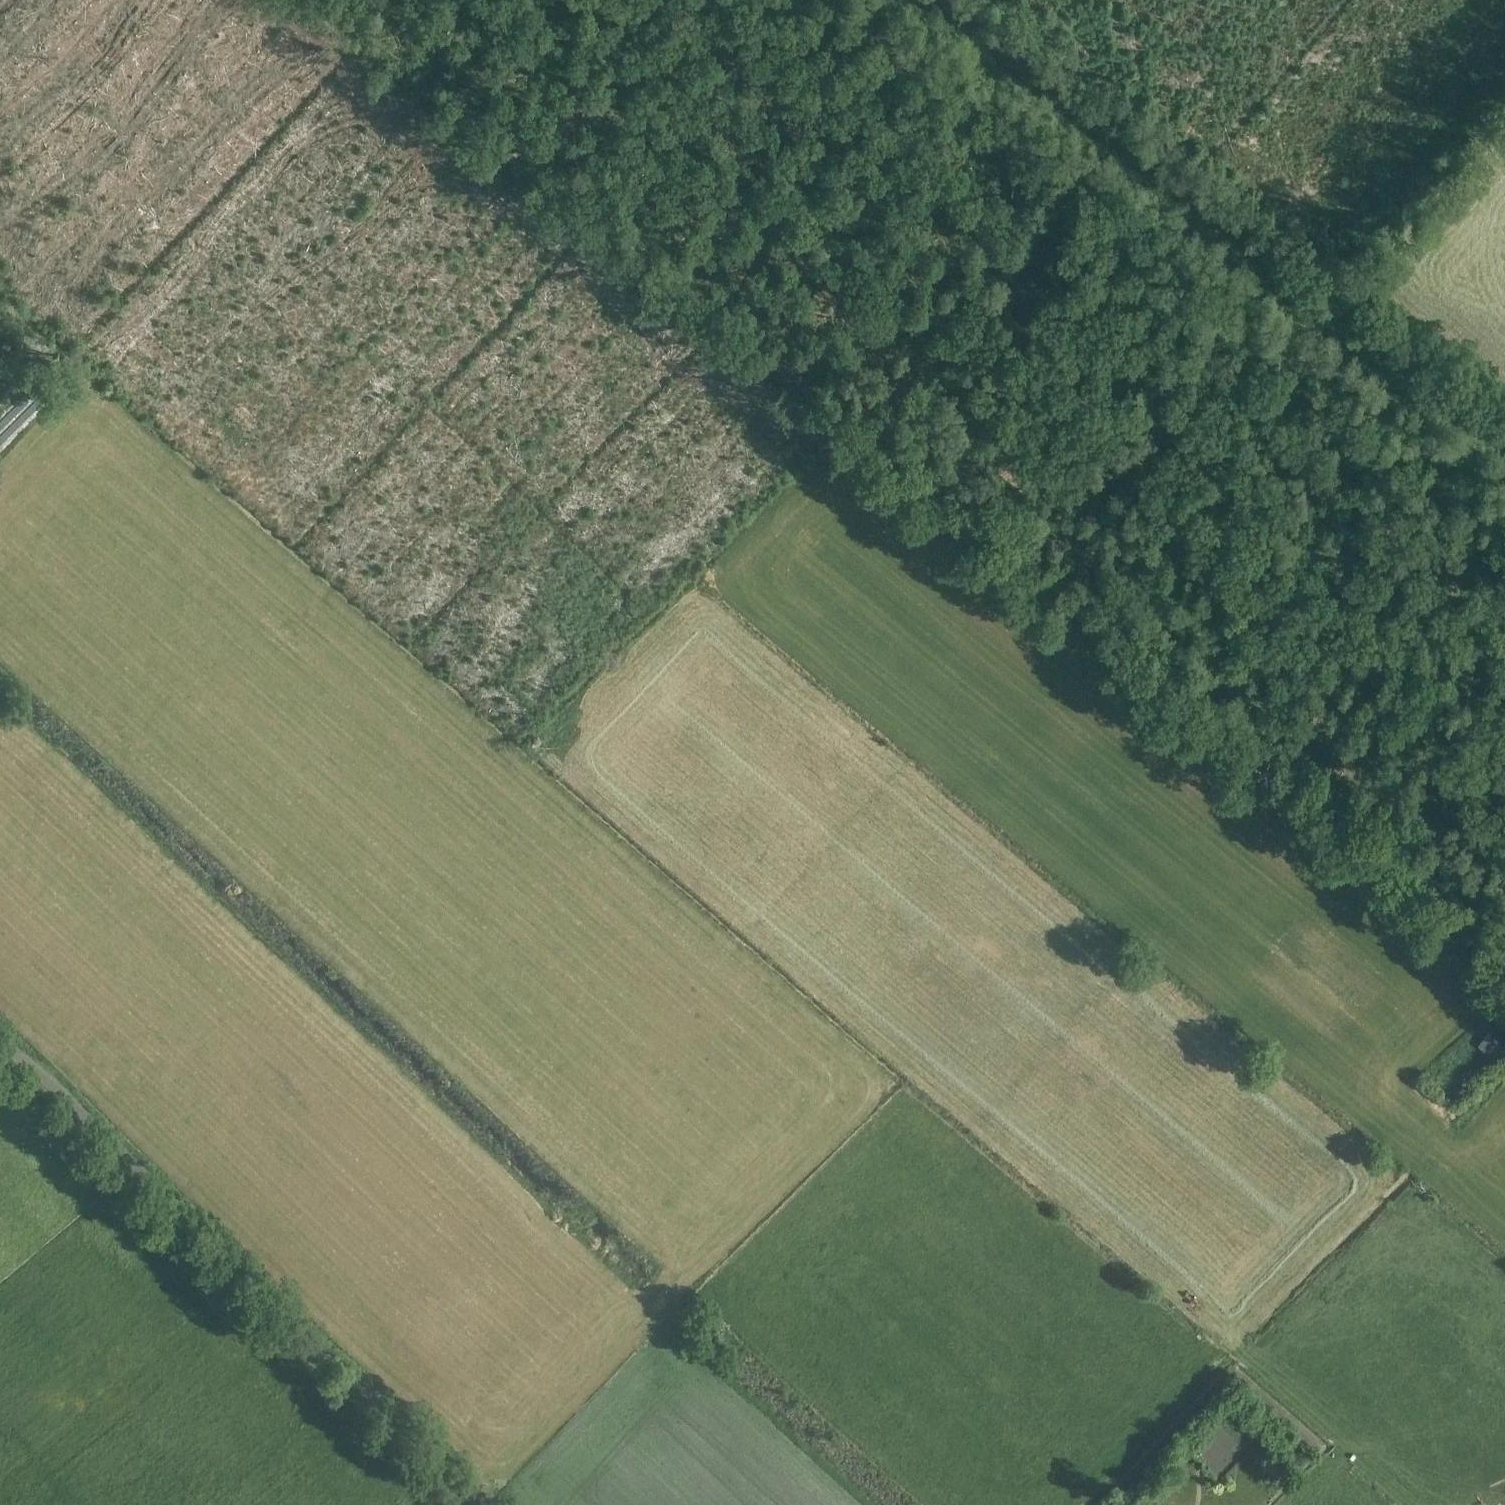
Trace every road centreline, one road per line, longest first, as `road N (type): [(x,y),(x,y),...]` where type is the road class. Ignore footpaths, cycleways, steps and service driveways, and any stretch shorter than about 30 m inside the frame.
road 1 (track): [(1504,964),(850,427)]
road 2 (unclassified): [(486,1504),(0,1039)]

